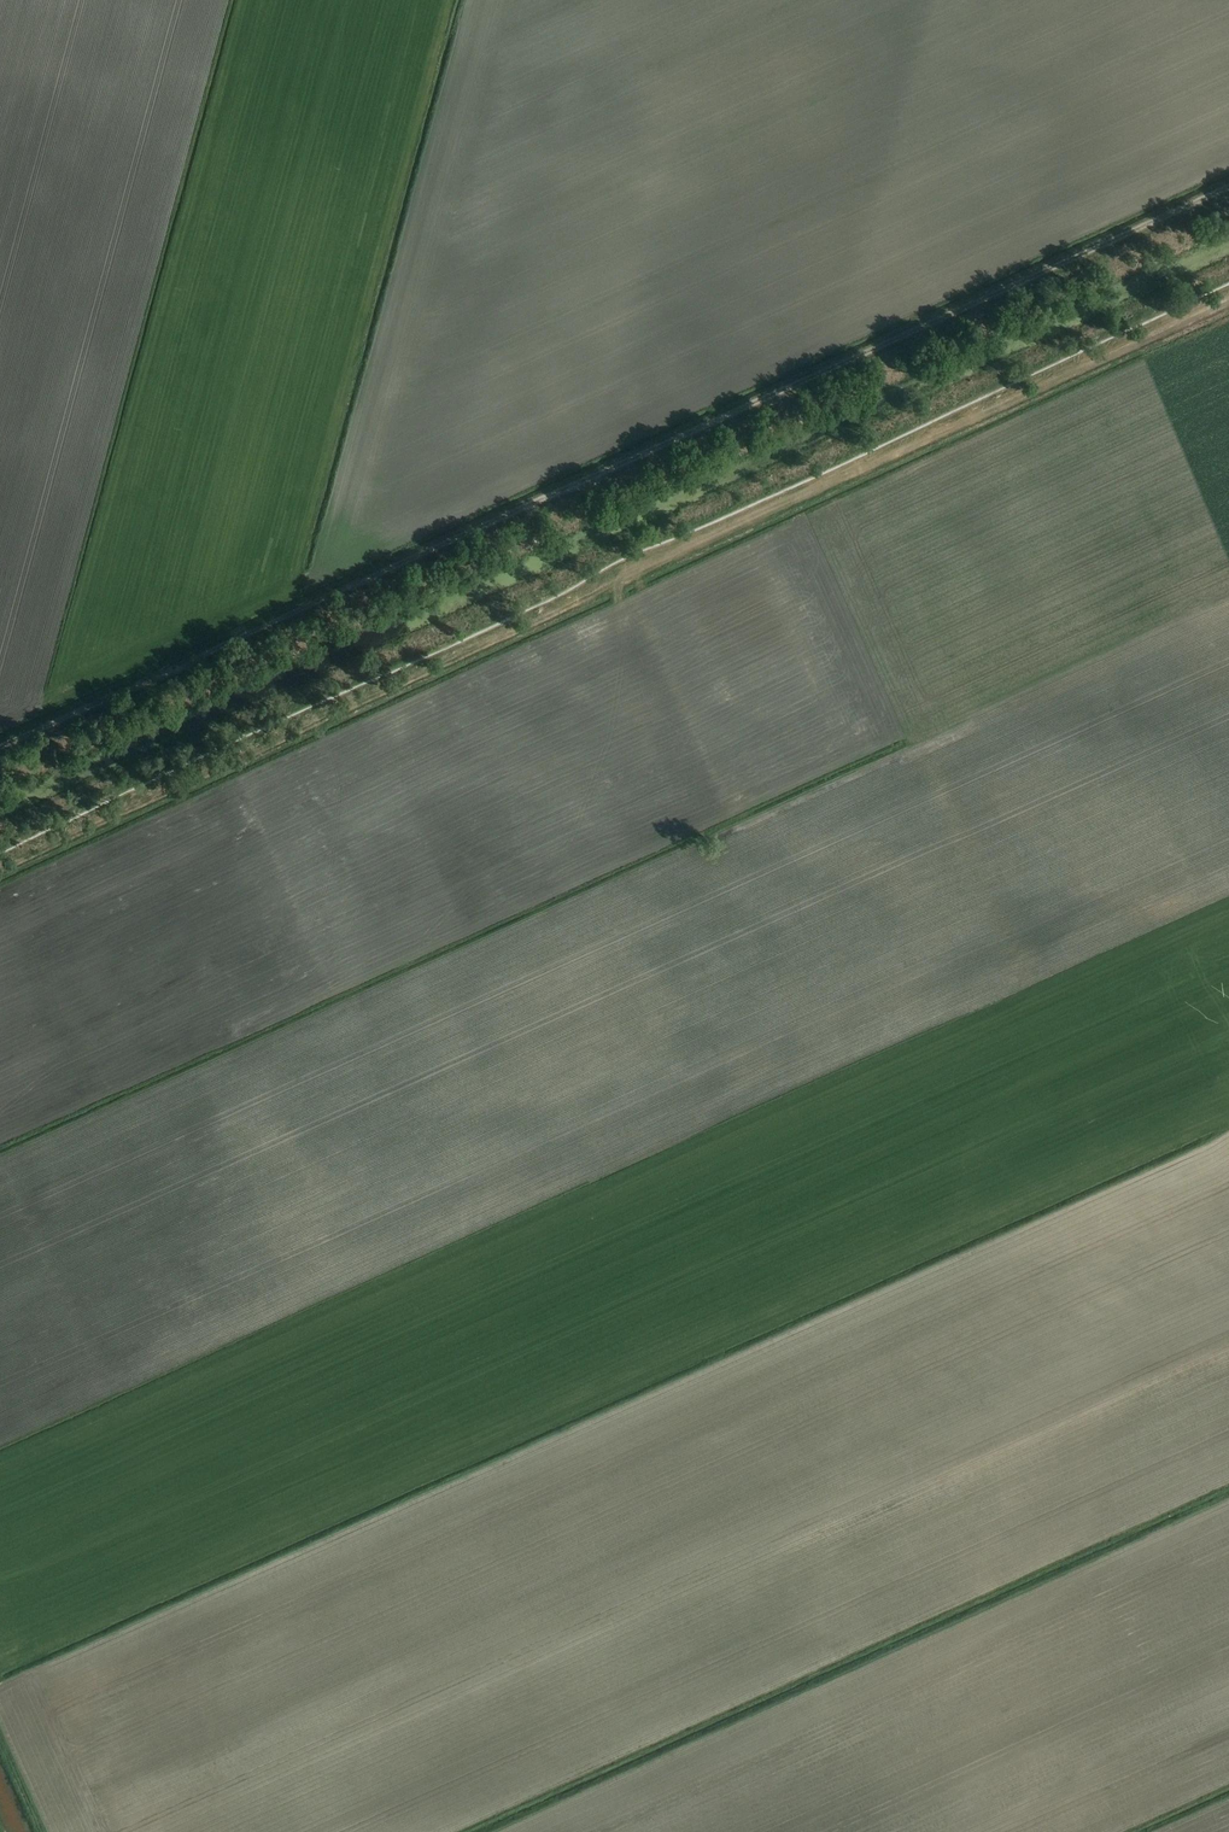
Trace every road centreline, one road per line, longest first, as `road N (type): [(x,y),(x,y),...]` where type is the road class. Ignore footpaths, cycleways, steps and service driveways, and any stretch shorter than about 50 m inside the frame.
road 1 (track): [(1228,188),(0,747)]
road 2 (track): [(1228,298),(632,574),(619,590)]

